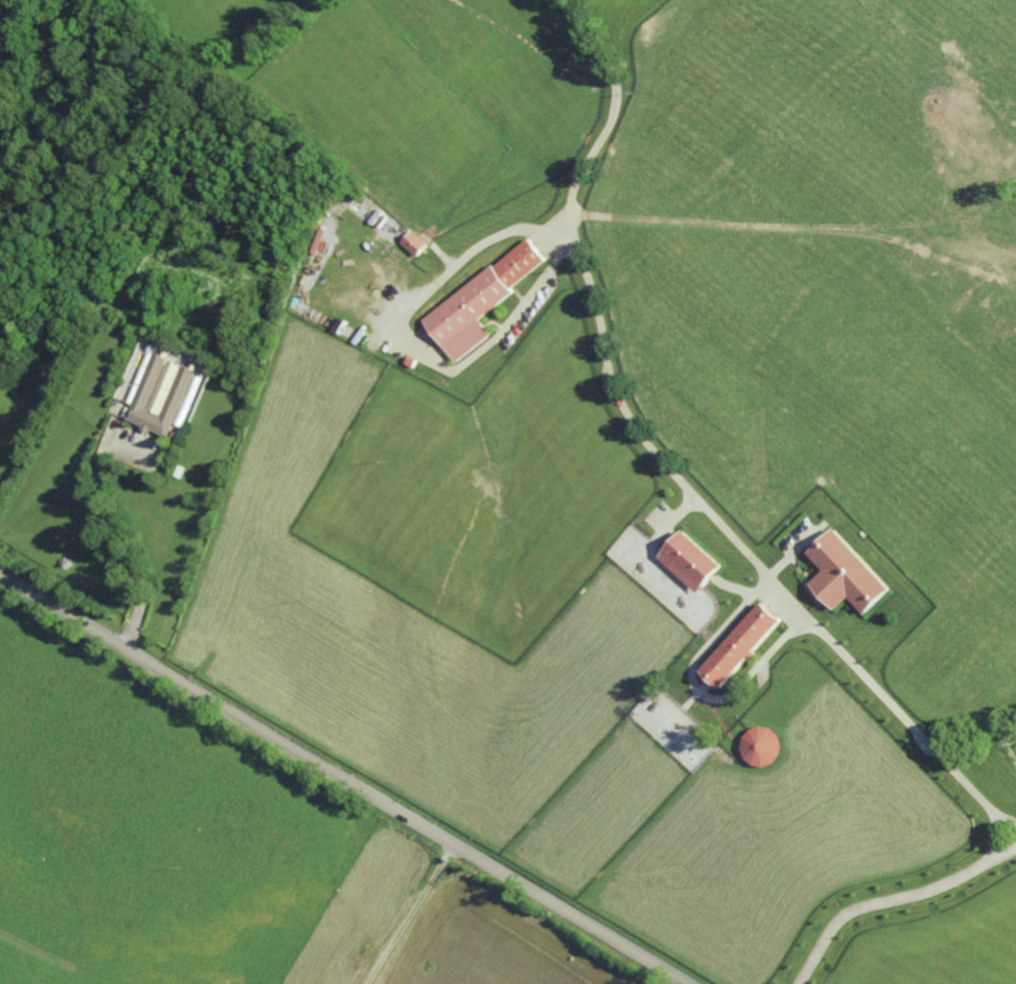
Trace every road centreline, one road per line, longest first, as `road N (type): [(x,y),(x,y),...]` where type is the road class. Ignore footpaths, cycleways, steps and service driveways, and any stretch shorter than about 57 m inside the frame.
road 1 (secondary): [(0,576),(687,983)]

